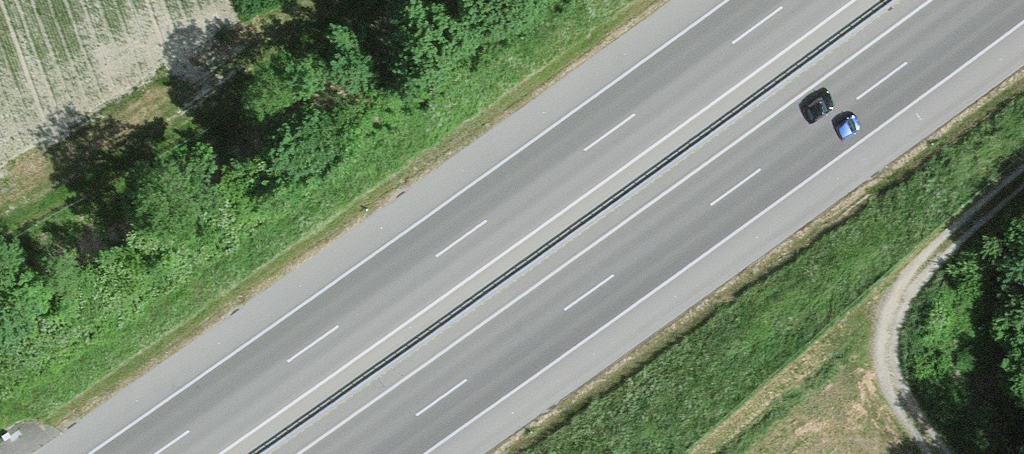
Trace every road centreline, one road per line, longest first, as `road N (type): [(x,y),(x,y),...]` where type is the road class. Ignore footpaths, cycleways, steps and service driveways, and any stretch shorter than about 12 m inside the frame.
road 1 (motorway): [(792,0),(155,453)]
road 2 (motorway): [(361,453),(990,0)]
road 3 (track): [(941,453),(896,394),(885,353),(889,325),(915,274),(1023,178)]

